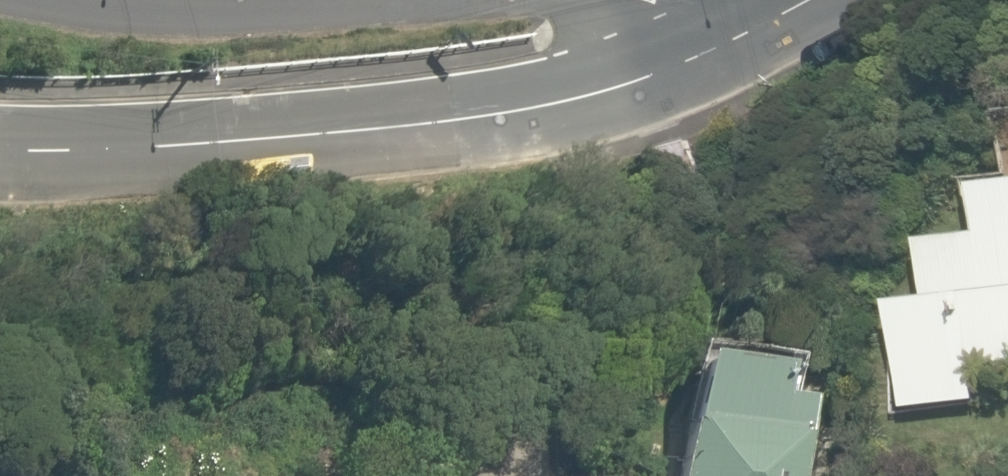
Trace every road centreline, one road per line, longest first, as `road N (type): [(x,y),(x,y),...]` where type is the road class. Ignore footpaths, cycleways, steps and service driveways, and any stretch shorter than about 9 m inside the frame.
road 1 (tertiary): [(0,142),(79,148),(402,127),(564,103),(695,60)]
road 2 (tertiary): [(695,60),(816,0)]

